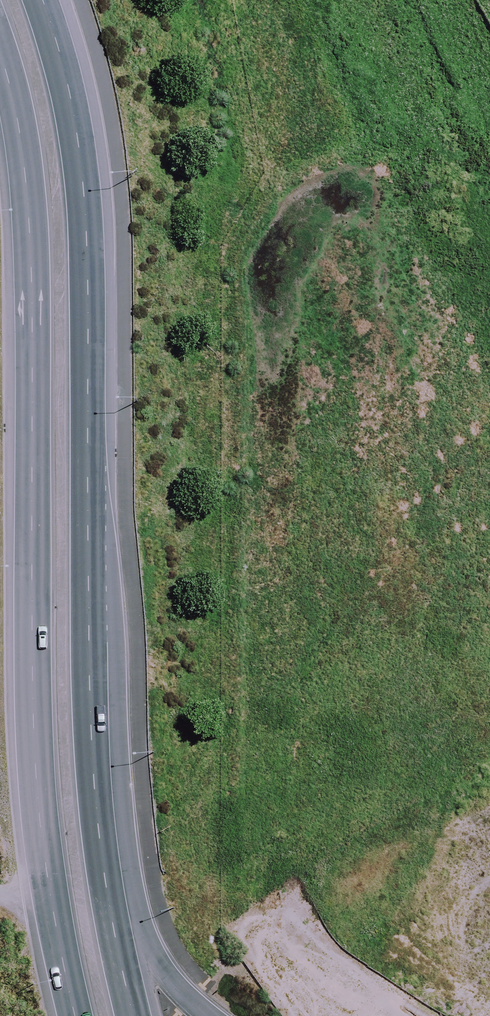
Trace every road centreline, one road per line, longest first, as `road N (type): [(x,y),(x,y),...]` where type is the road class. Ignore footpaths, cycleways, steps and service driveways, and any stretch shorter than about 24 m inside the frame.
road 1 (secondary): [(43,0),(71,97),(87,223),(92,762),(134,1015)]
road 2 (secondary): [(73,1015),(44,859),(31,717),(30,229),(0,56)]

